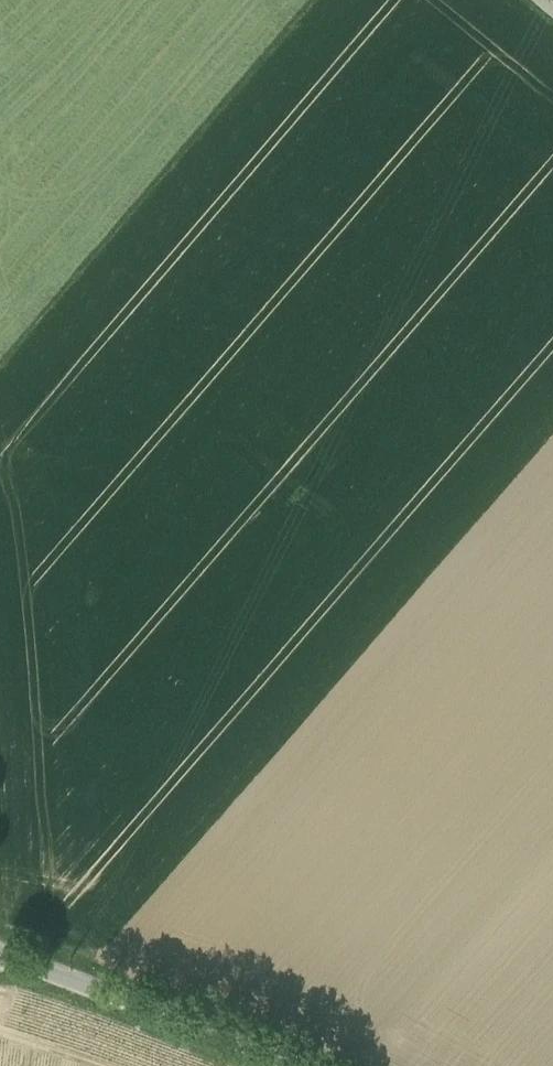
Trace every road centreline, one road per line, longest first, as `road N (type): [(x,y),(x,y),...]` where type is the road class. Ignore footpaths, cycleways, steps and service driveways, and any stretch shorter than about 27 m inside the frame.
road 1 (residential): [(0,946),(309,1065)]

